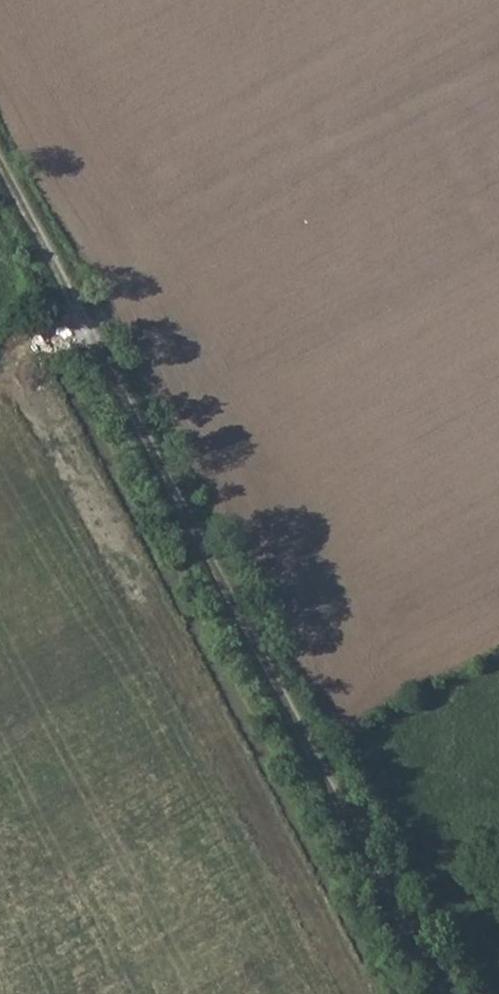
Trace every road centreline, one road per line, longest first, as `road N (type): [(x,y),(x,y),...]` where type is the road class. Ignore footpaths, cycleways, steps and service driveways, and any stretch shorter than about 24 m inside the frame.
road 1 (unclassified): [(0,172),(437,993)]

